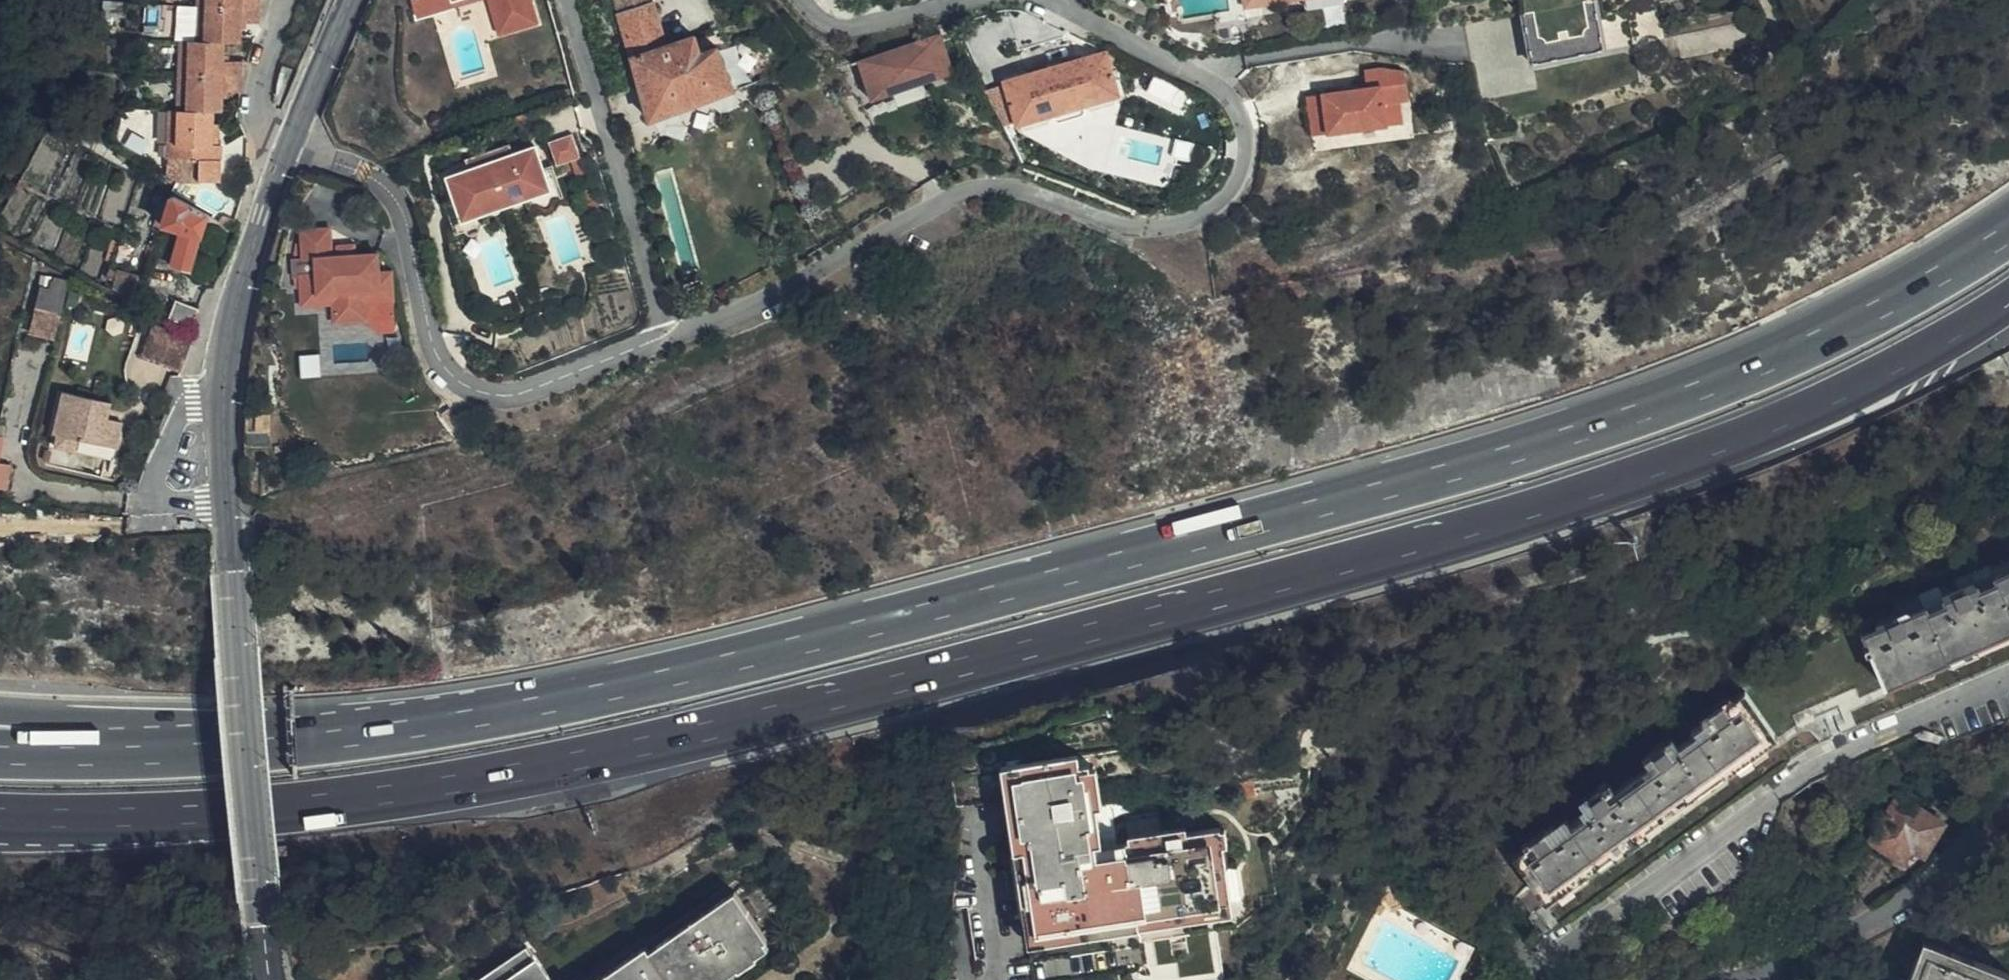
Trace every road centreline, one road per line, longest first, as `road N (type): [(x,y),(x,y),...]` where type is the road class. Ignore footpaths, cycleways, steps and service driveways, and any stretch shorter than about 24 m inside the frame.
road 1 (motorway): [(0,817),(314,805),(577,762),(893,688),(1622,486),(1806,415),(2008,304)]
road 2 (motorway): [(2008,231),(1833,334),(1596,431),(695,677),(293,746)]
road 3 (residential): [(669,337),(758,303),(953,193),(996,185),(1033,192),(1131,226),(1175,223),(1232,190),(1246,161),(1246,127),(1231,95),(1054,0)]
road 4 (residential): [(292,143),(222,354),(224,512),(259,930)]
road 5 (unclassified): [(1538,979),(1538,971),(1816,765),(2008,686)]
road 6 (residential): [(292,143),(392,191),(407,215),(436,349),(464,382),(507,394),(529,390),(669,337)]
road 7 (residential): [(571,0),(664,321)]
road 8 (unclassified): [(2008,800),(1932,888),(1805,960),(1748,979)]
road 9 (motorway): [(293,746),(0,717)]
road 10 (motorway): [(293,746),(0,755)]
road 11 (residential): [(286,0),(261,92),(266,119),(292,143)]
road 12 (residential): [(952,0),(841,24),(807,0)]
road 13 (residential): [(348,0),(292,143)]

